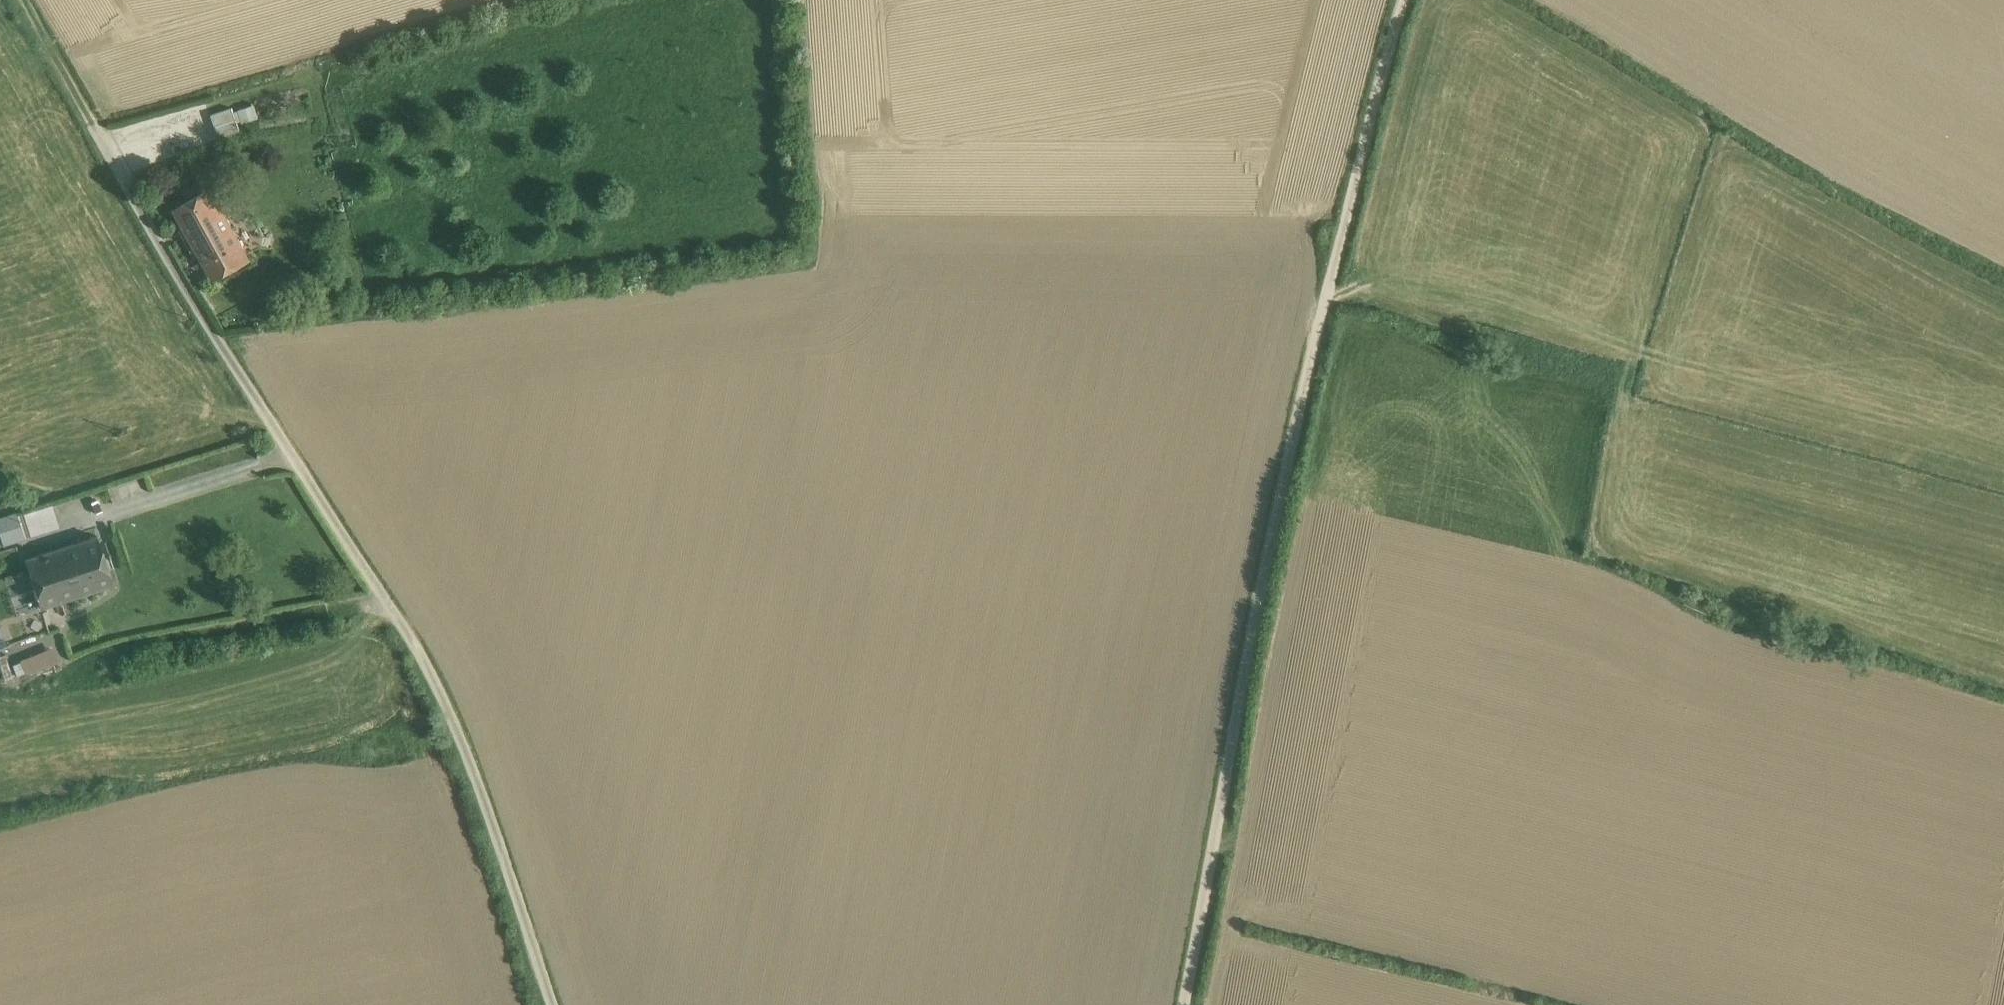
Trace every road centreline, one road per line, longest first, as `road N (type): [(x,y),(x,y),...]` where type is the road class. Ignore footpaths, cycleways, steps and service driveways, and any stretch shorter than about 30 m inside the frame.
road 1 (track): [(17,0),(124,177)]

